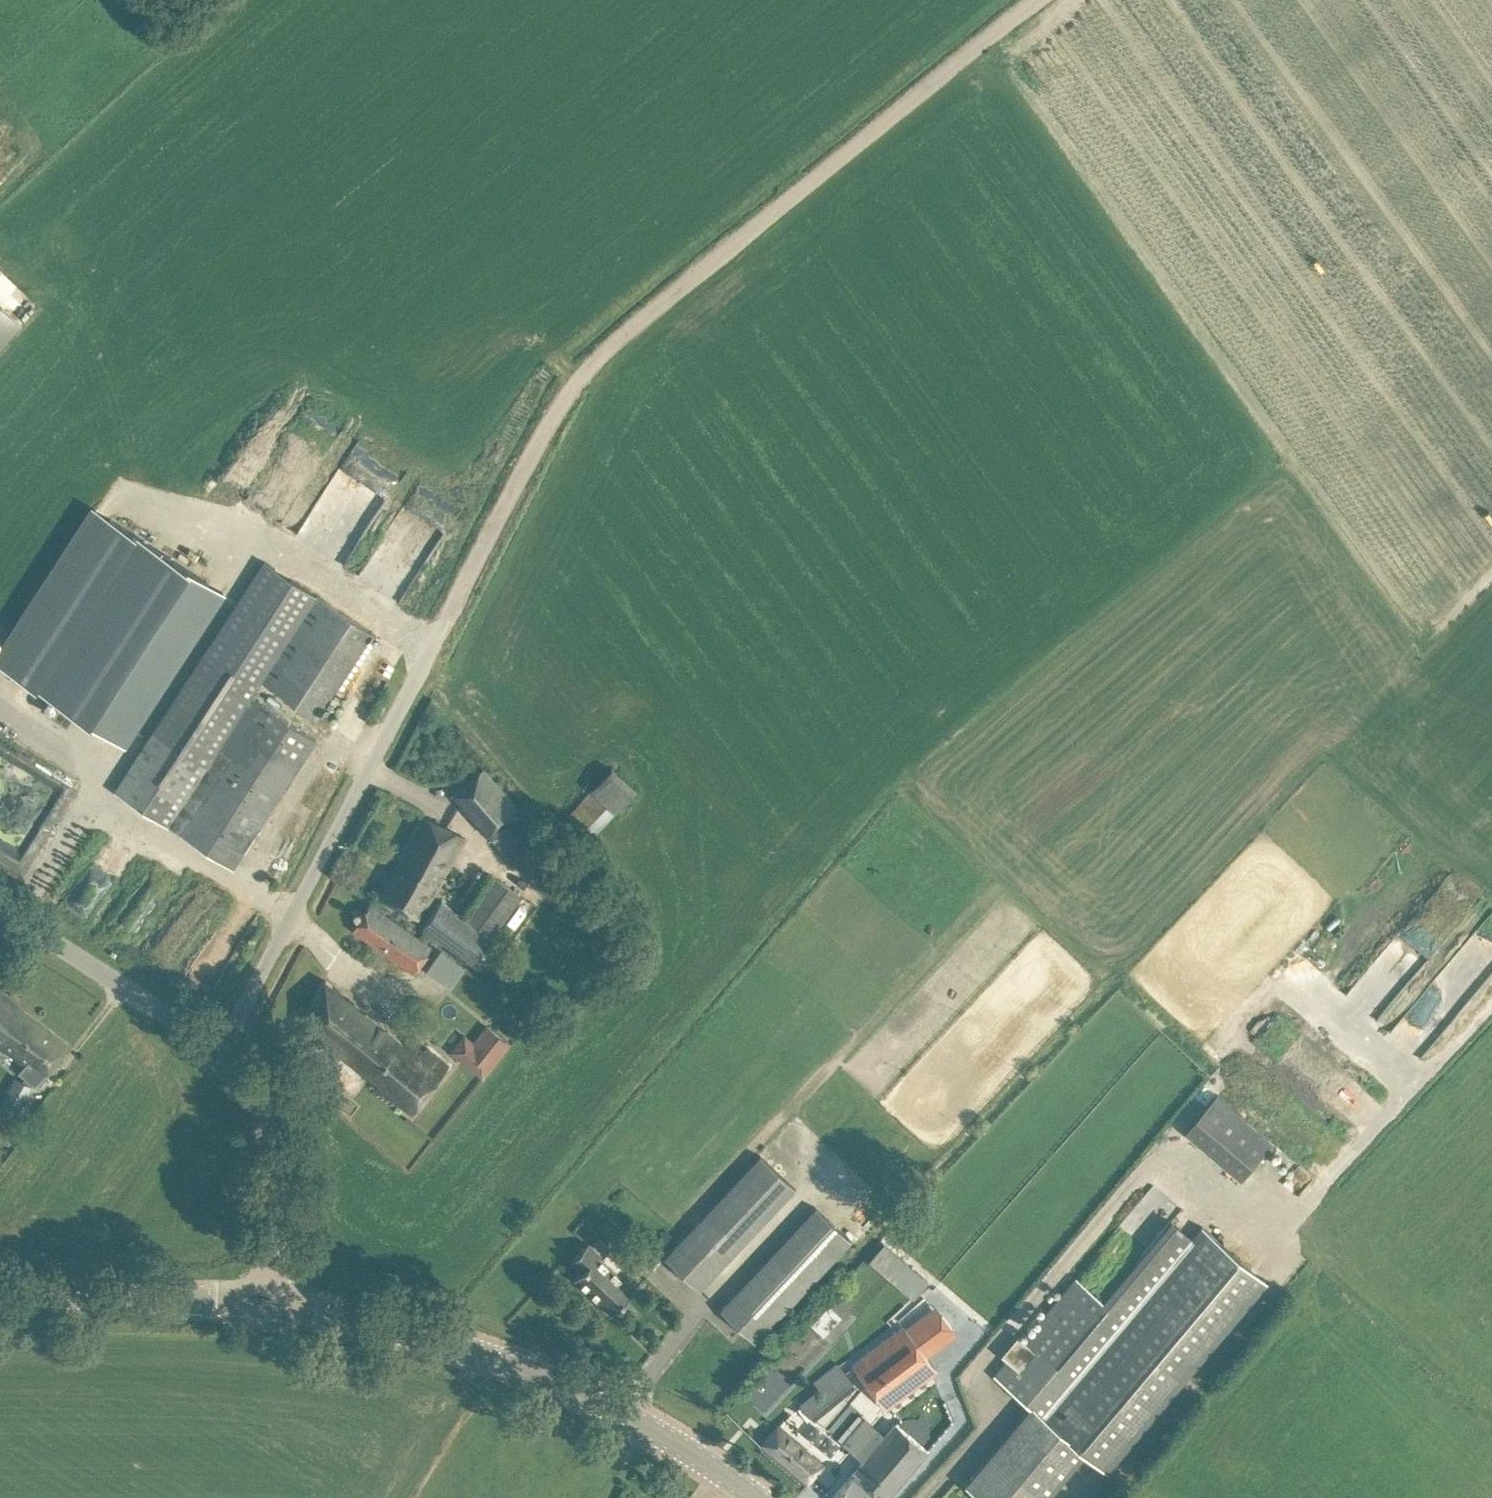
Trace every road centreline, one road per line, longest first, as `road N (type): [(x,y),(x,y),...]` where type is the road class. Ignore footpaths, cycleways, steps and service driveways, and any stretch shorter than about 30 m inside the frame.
road 1 (track): [(1033,0),(593,359),(371,759)]
road 2 (tertiary): [(759,1497),(645,1426),(522,1368),(390,1328),(271,1305)]
road 3 (unclassified): [(220,1050),(371,759)]
road 4 (tertiary): [(271,1305),(0,1299)]
road 5 (unclassified): [(271,1305),(273,1165),(245,1082),(220,1050)]
road 6 (unclassified): [(220,1050),(0,905)]

